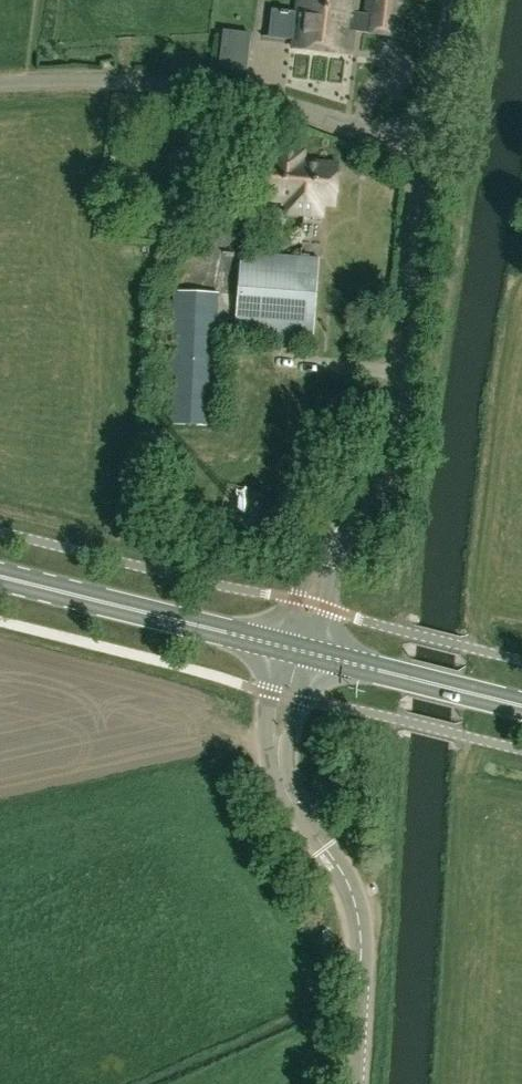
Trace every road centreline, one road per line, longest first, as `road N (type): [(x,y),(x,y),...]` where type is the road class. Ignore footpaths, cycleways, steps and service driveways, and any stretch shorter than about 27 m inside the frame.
road 1 (tertiary): [(286,647),(317,553),(383,453),(400,404),(430,148)]
road 2 (tertiary): [(360,1083),(361,951),(290,789),(277,721),(286,647)]
road 3 (unclassified): [(430,148),(232,90),(139,78),(0,85)]
road 4 (secondary): [(286,647),(0,579)]
road 5 (secondary): [(477,697),(286,647)]
road 6 (tertiary): [(430,148),(453,0)]

